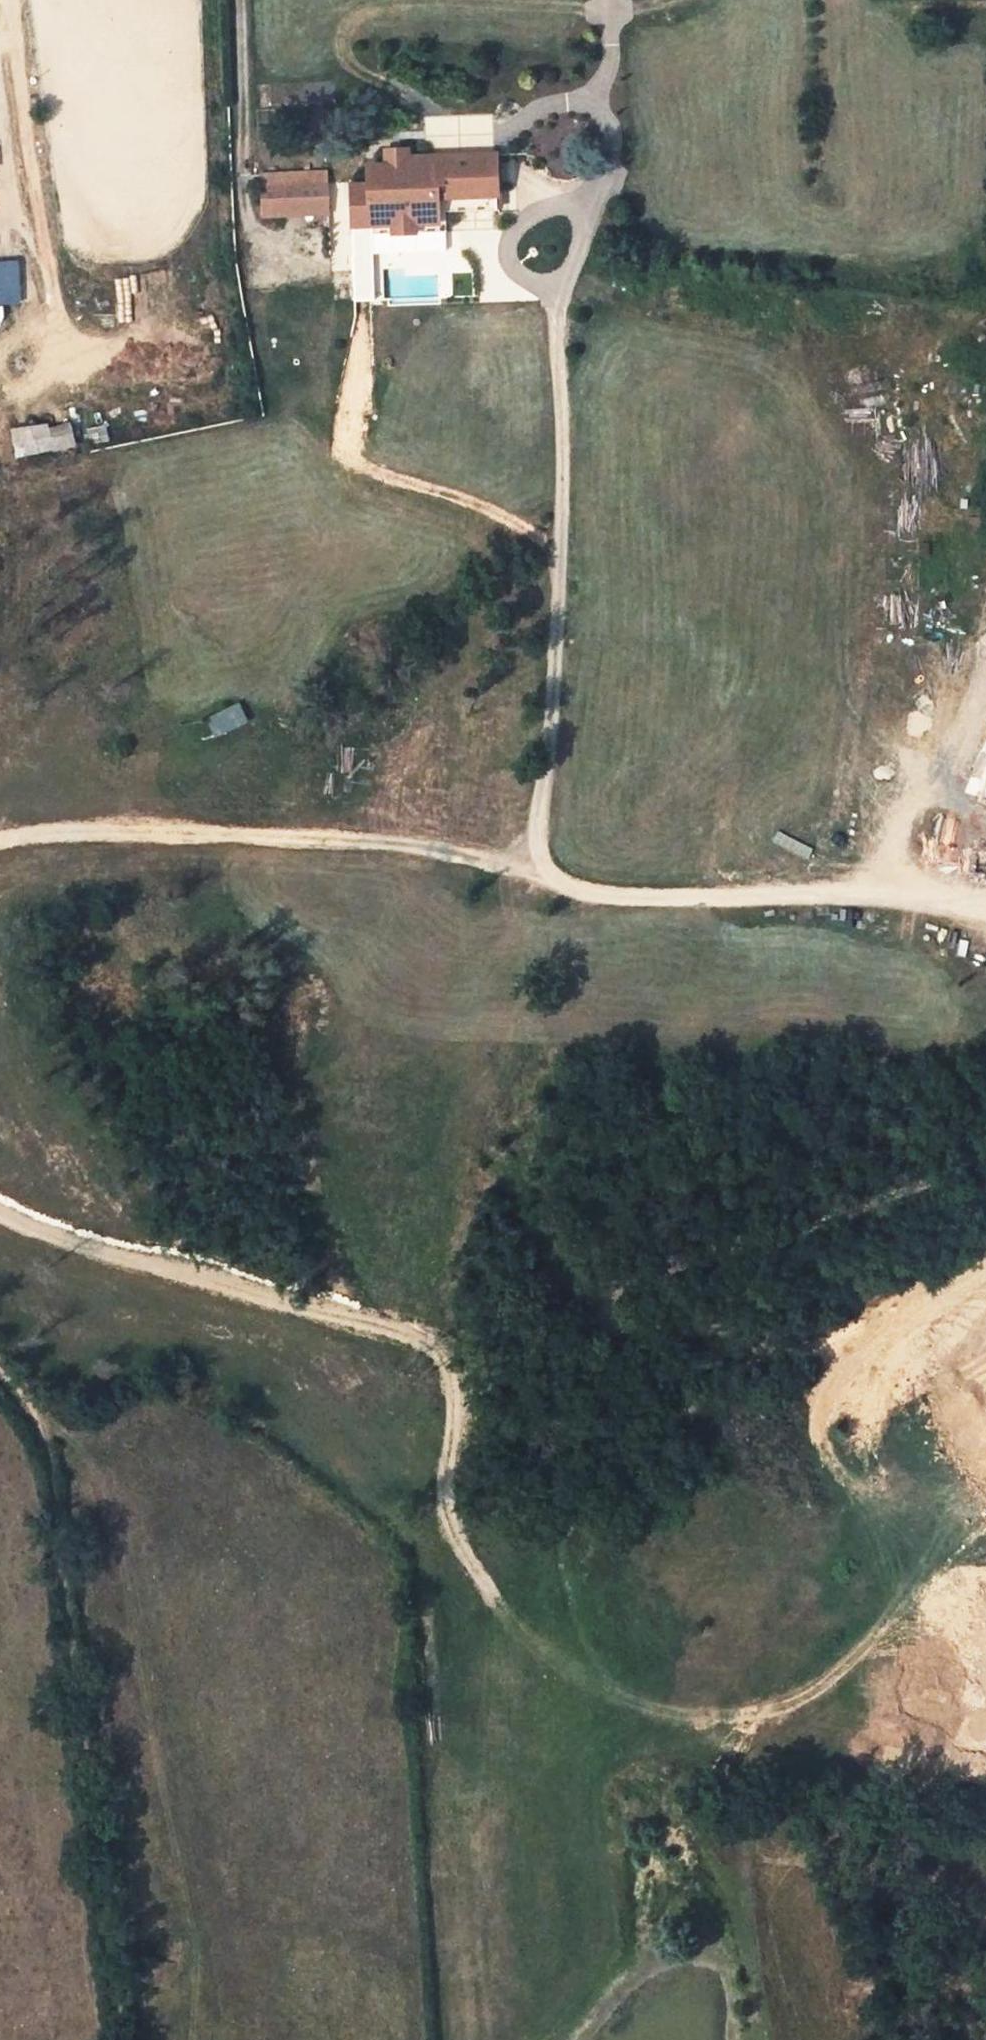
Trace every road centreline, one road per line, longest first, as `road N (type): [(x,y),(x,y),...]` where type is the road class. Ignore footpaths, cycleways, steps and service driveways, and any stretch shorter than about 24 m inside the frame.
road 1 (track): [(0,1207),(18,1221),(411,1336),(445,1362),(454,1396),(445,1497),(462,1547),(499,1607),(546,1654),(613,1690),(696,1715),(758,1713),(814,1689),(884,1624),(917,1579)]
road 2 (track): [(544,874),(407,843),(173,830),(0,838)]

